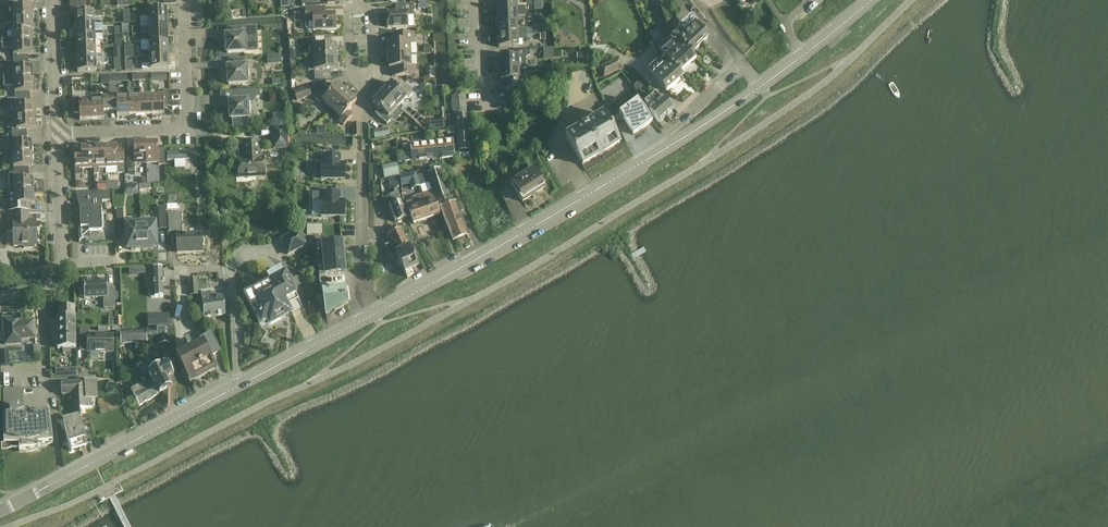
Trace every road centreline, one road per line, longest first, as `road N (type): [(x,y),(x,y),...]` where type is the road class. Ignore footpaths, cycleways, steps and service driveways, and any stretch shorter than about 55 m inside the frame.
road 1 (tertiary): [(0,512),(645,162)]
road 2 (residential): [(57,133),(188,130),(185,0)]
road 3 (residential): [(0,296),(41,291),(63,263),(57,133)]
road 4 (residential): [(357,2),(348,14),(350,74),(363,85),(374,70),(373,13)]
road 5 (residential): [(645,162),(733,72),(745,70),(761,89)]
road 6 (tertiary): [(761,89),(867,0)]
road 7 (tertiary): [(645,162),(761,89)]
road 8 (residential): [(57,133),(53,0)]

